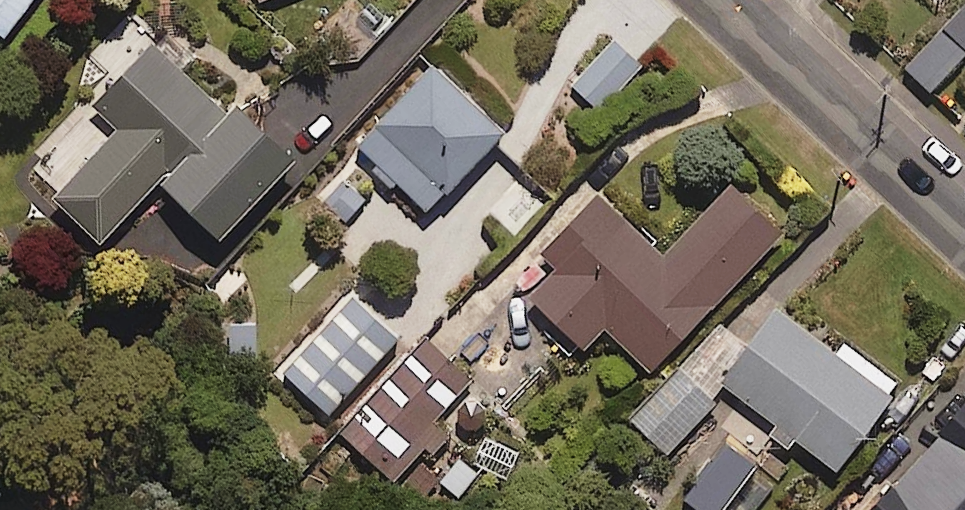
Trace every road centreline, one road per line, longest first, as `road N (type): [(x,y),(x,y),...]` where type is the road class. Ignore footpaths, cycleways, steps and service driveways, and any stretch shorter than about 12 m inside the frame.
road 1 (residential): [(737,0),(964,213)]

